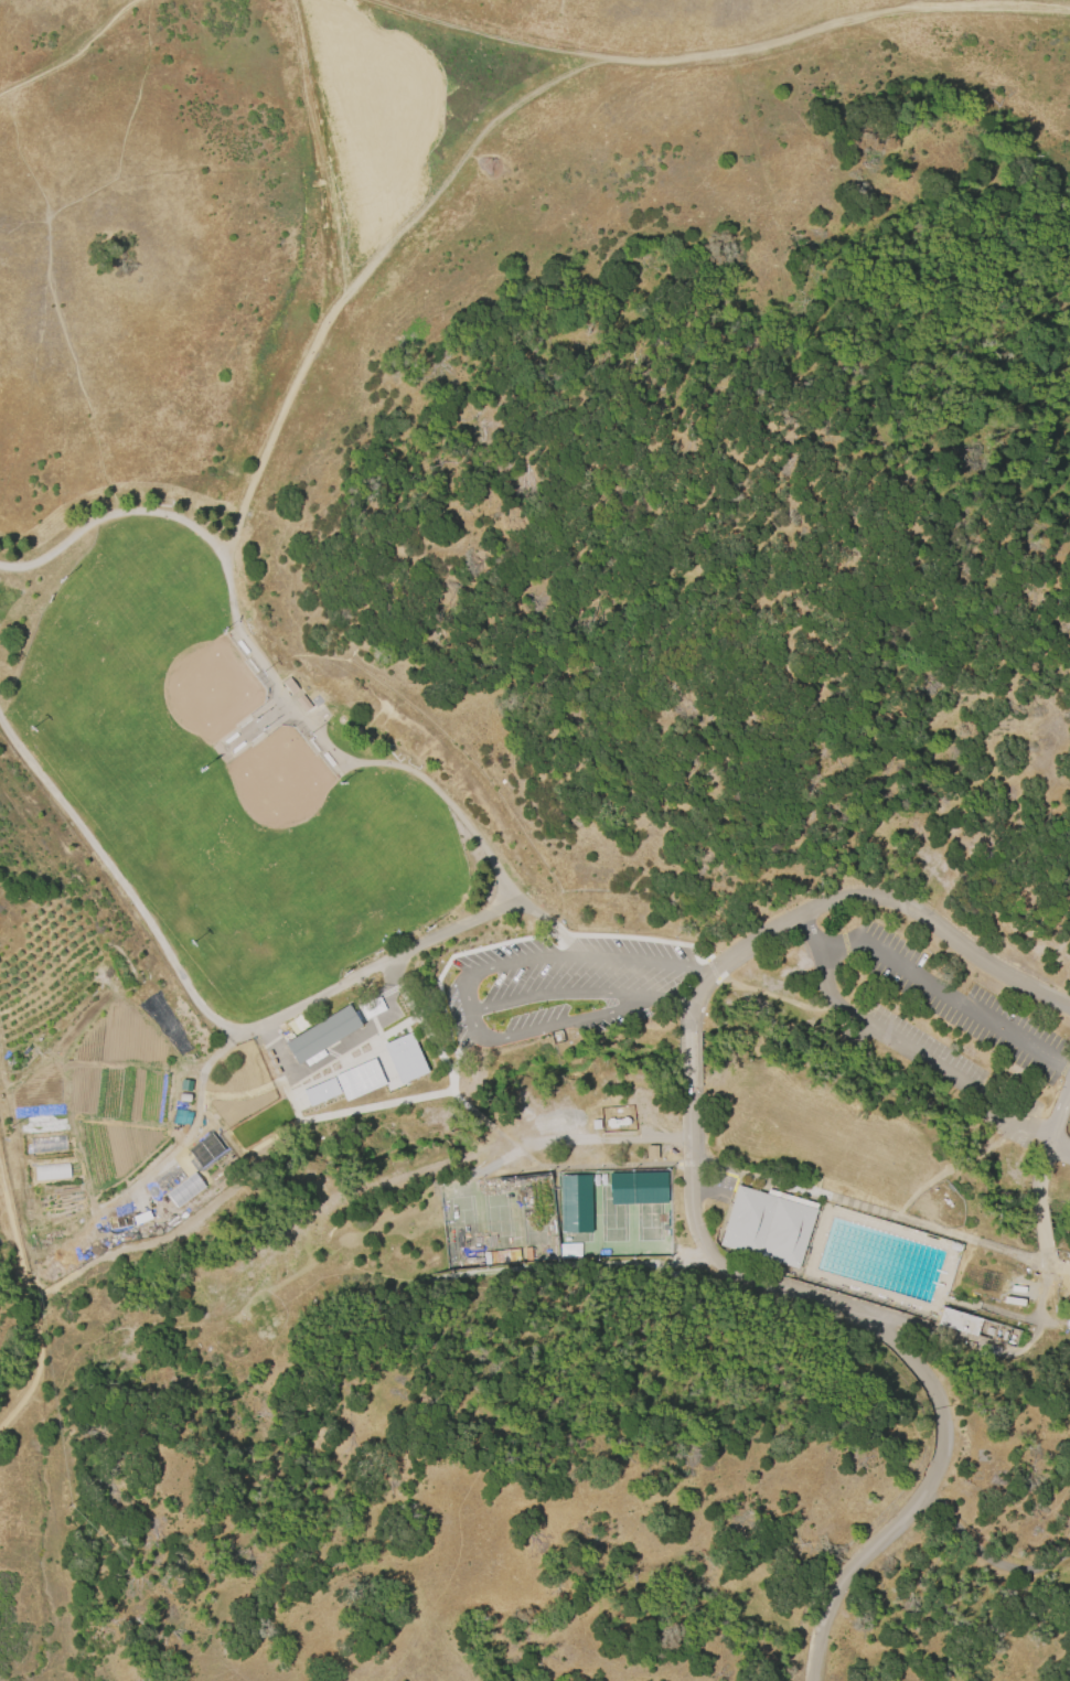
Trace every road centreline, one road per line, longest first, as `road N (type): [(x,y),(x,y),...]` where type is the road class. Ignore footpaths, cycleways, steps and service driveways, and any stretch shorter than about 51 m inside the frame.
road 1 (track): [(566,954),(554,928),(514,892),(443,795),(413,771),(328,742),(288,704),(242,632),(224,569),(201,533),(167,515),(117,512),(36,559),(0,562)]
road 2 (residential): [(1069,1007),(993,970),(917,914),(880,901),(818,908),(706,976)]
road 3 (track): [(0,1199),(2,1239),(38,1340),(23,1402),(0,1441)]

